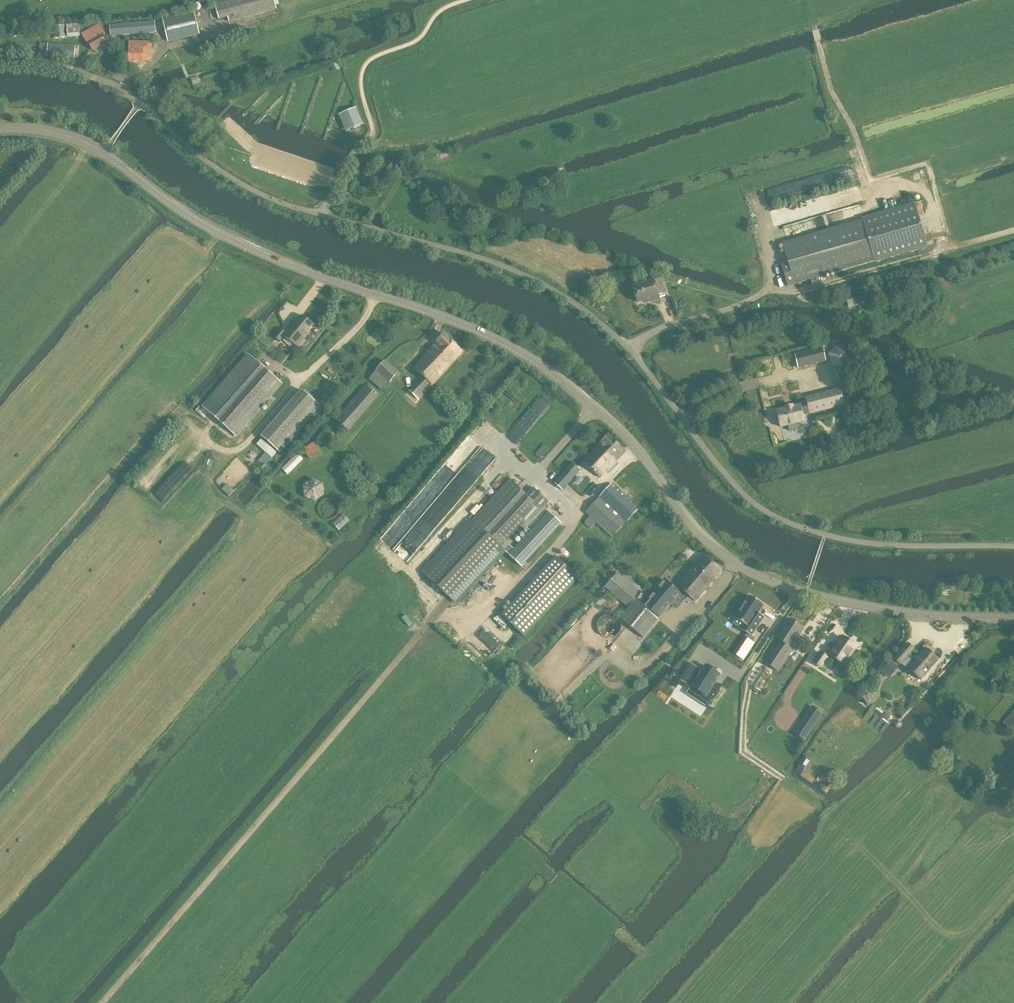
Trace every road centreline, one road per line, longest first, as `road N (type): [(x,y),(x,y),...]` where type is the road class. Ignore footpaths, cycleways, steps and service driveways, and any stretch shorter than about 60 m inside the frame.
road 1 (unclassified): [(1013,546),(862,542),(773,516),(733,483),(630,350),(560,294),(478,257),(260,193),(198,154),(121,87),(54,66),(0,62)]
road 2 (tertiary): [(1013,619),(893,611),(768,581),(704,539),(620,432),(517,348),(245,246),(88,144),(0,129)]
road 3 (track): [(103,1002),(445,605),(397,557)]
road 4 (track): [(630,350),(659,329),(765,291),(817,288),(1013,231)]
road 5 (track): [(373,229),(417,164),(534,138),(556,161)]
road 6 (track): [(0,257),(88,144)]

